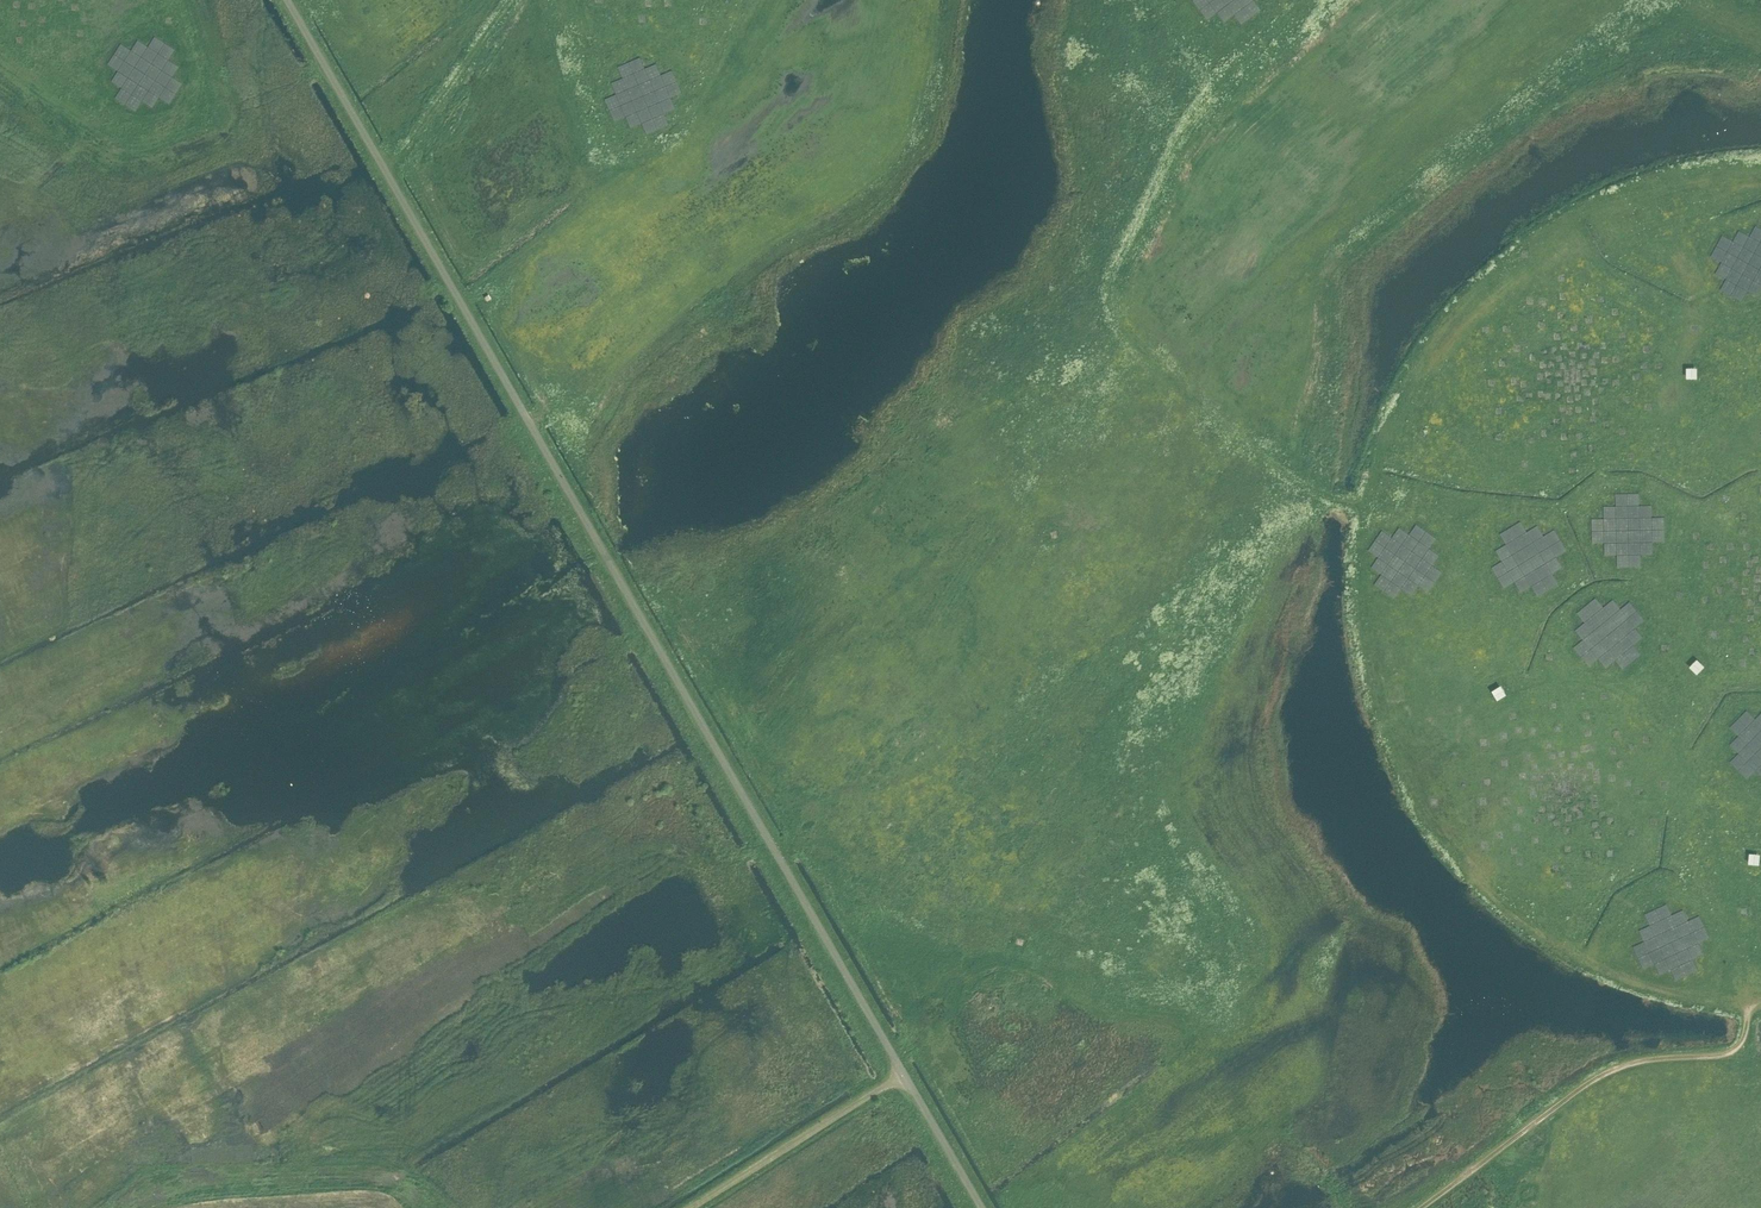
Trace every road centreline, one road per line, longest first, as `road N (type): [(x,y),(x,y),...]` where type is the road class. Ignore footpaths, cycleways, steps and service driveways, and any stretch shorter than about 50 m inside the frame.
road 1 (track): [(1760,166),(1684,173),(1609,194),(1527,243),(1432,341),(1392,408),(1373,464),(1355,586),(1359,651),(1381,734),(1441,853),(1518,921),(1622,984),(1673,1002),(1760,1015)]
road 2 (unclassified): [(903,1071),(288,0)]
road 3 (track): [(1420,1207),(1608,1071),(1736,1048),(1749,1015),(1732,918),(1749,817),(1733,773),(1685,754),(1608,681),(1560,669),(1406,659),(1373,629),(1355,586)]
road 4 (track): [(1519,671),(1528,631),(1472,557),(1458,511),(1322,491),(1247,438),(1136,336),(1120,306),(1124,252),(1172,148),(1207,97),(1323,0)]
road 5 (track): [(1608,681),(1675,668),(1668,615),(1649,584),(1596,564),(1581,540),(1579,511),(1602,465),(1661,463),(1692,441),(1713,363),(1714,317),(1684,200),(1684,173)]
road 6 (unclassified): [(689,1207),(903,1071)]
road 7 (track): [(1585,264),(1648,308),(1676,376),(1760,395)]
road 8 (track): [(386,170),(506,0)]
road 9 (unclassified): [(983,1207),(903,1071)]
road 10 (track): [(569,0),(582,63),(605,114)]

